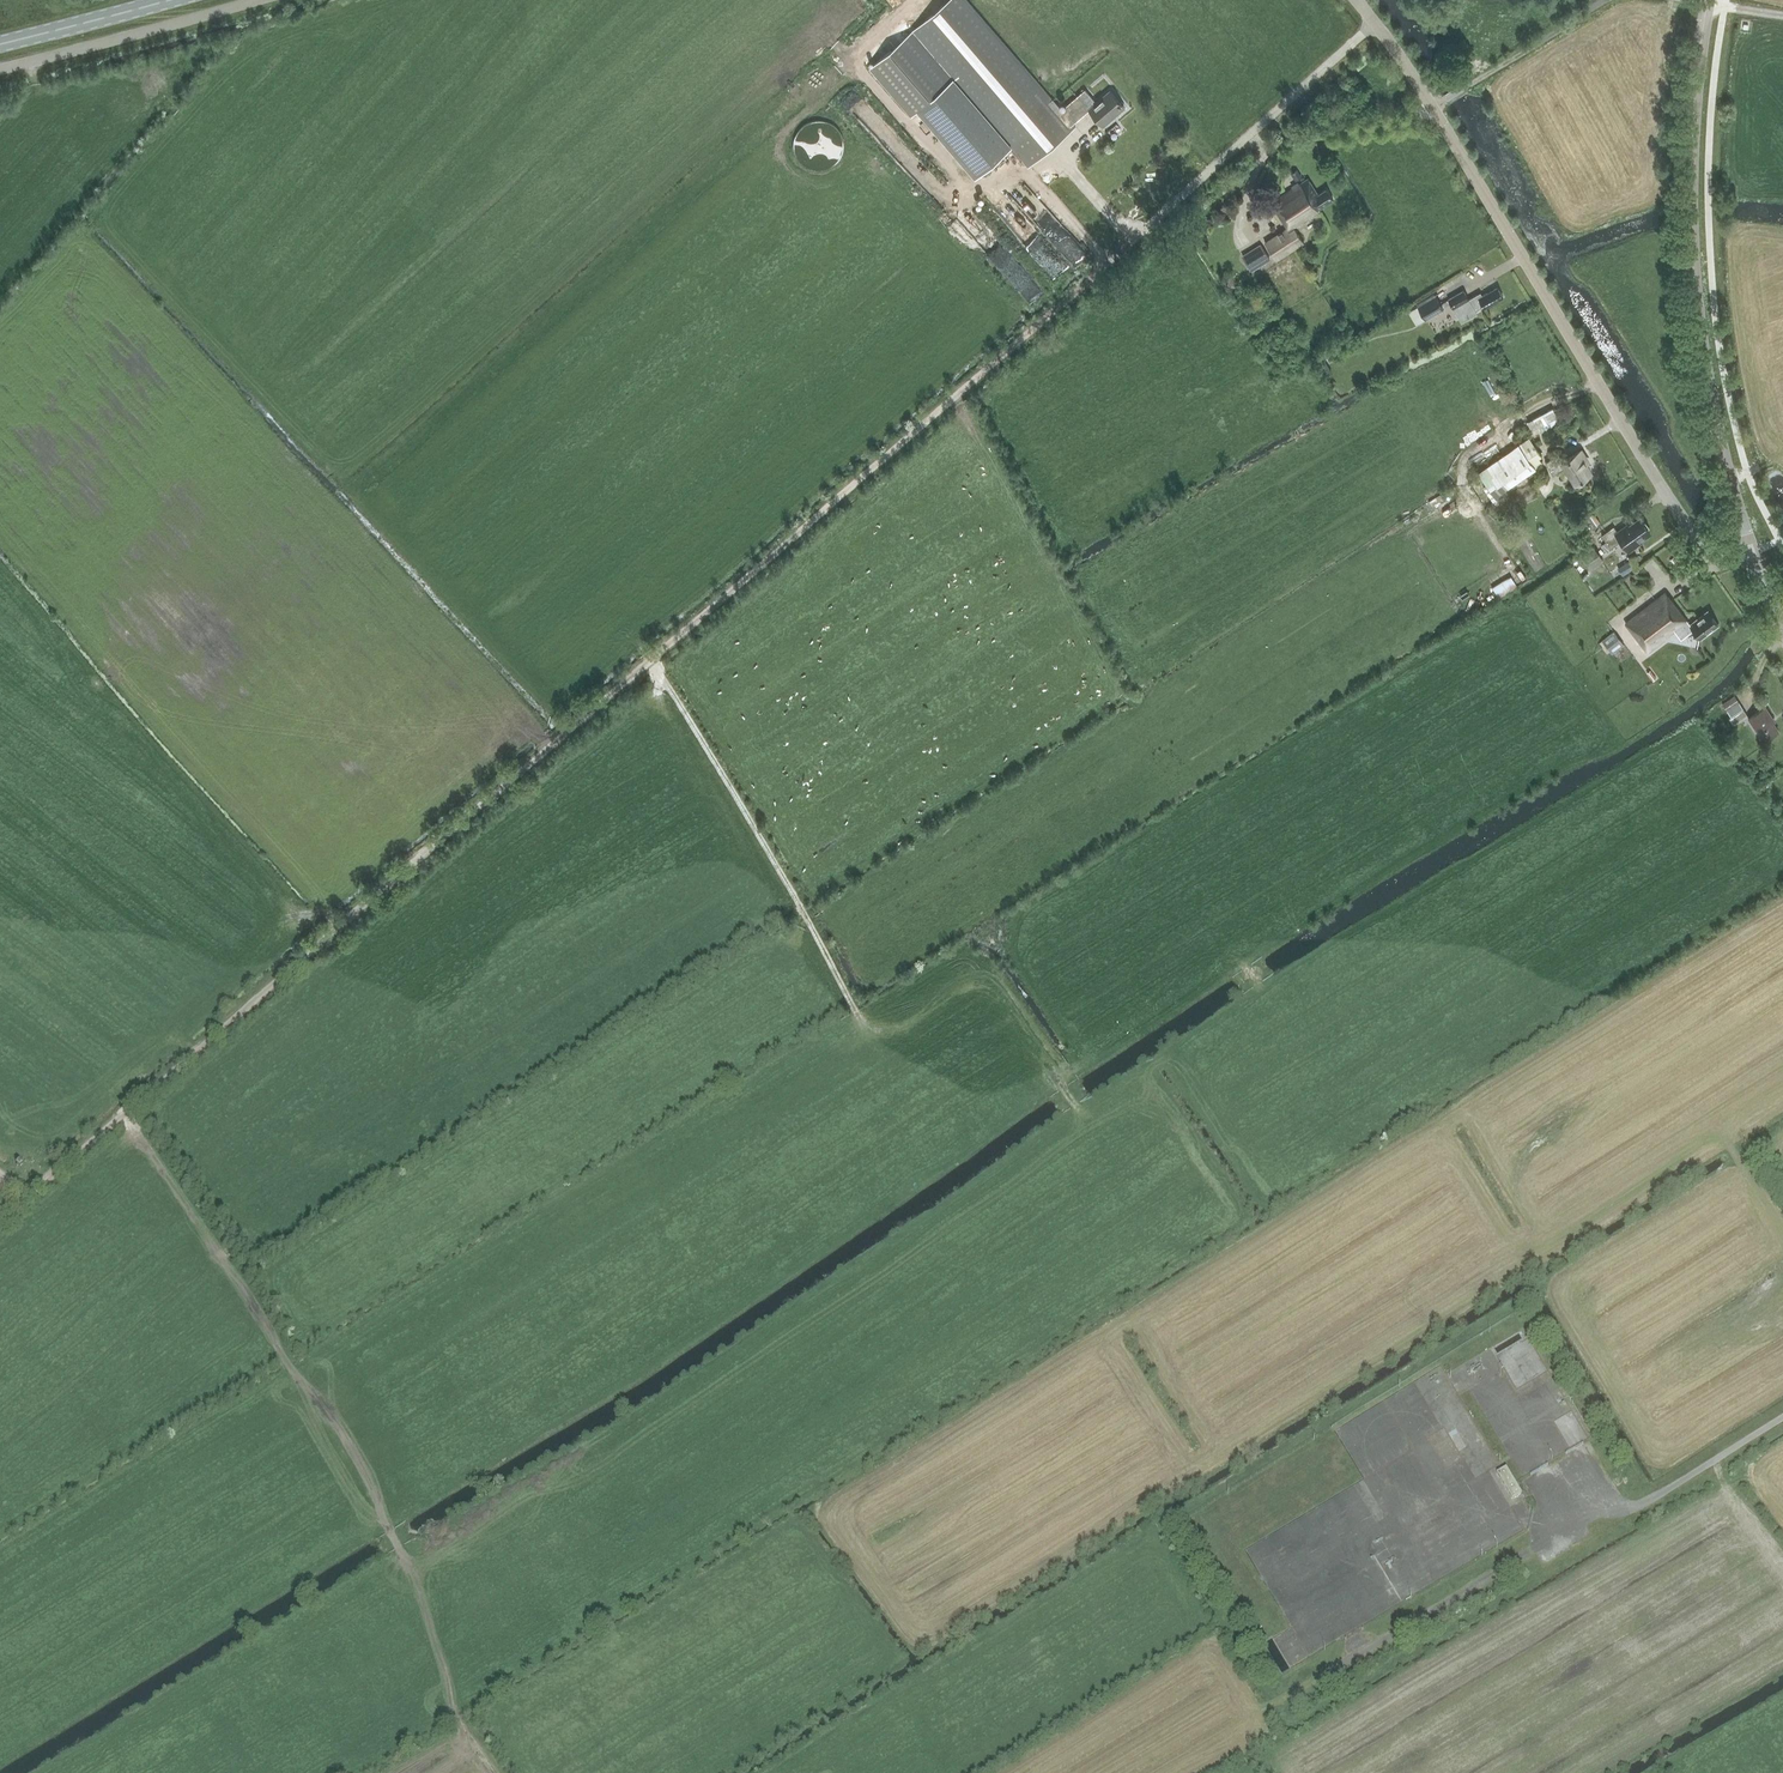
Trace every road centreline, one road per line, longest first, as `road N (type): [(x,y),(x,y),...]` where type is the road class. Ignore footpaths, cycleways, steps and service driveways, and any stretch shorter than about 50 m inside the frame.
road 1 (track): [(1104,269),(0,1219)]
road 2 (unclassified): [(1751,553),(1703,551),(1433,111),(1354,0)]
road 3 (tertiary): [(1751,553),(1730,484),(1696,300),(1692,146),(1708,4)]
road 4 (unclassified): [(0,68),(267,0)]
road 5 (track): [(1433,111),(1607,0)]
road 6 (primary): [(169,0),(0,45)]

